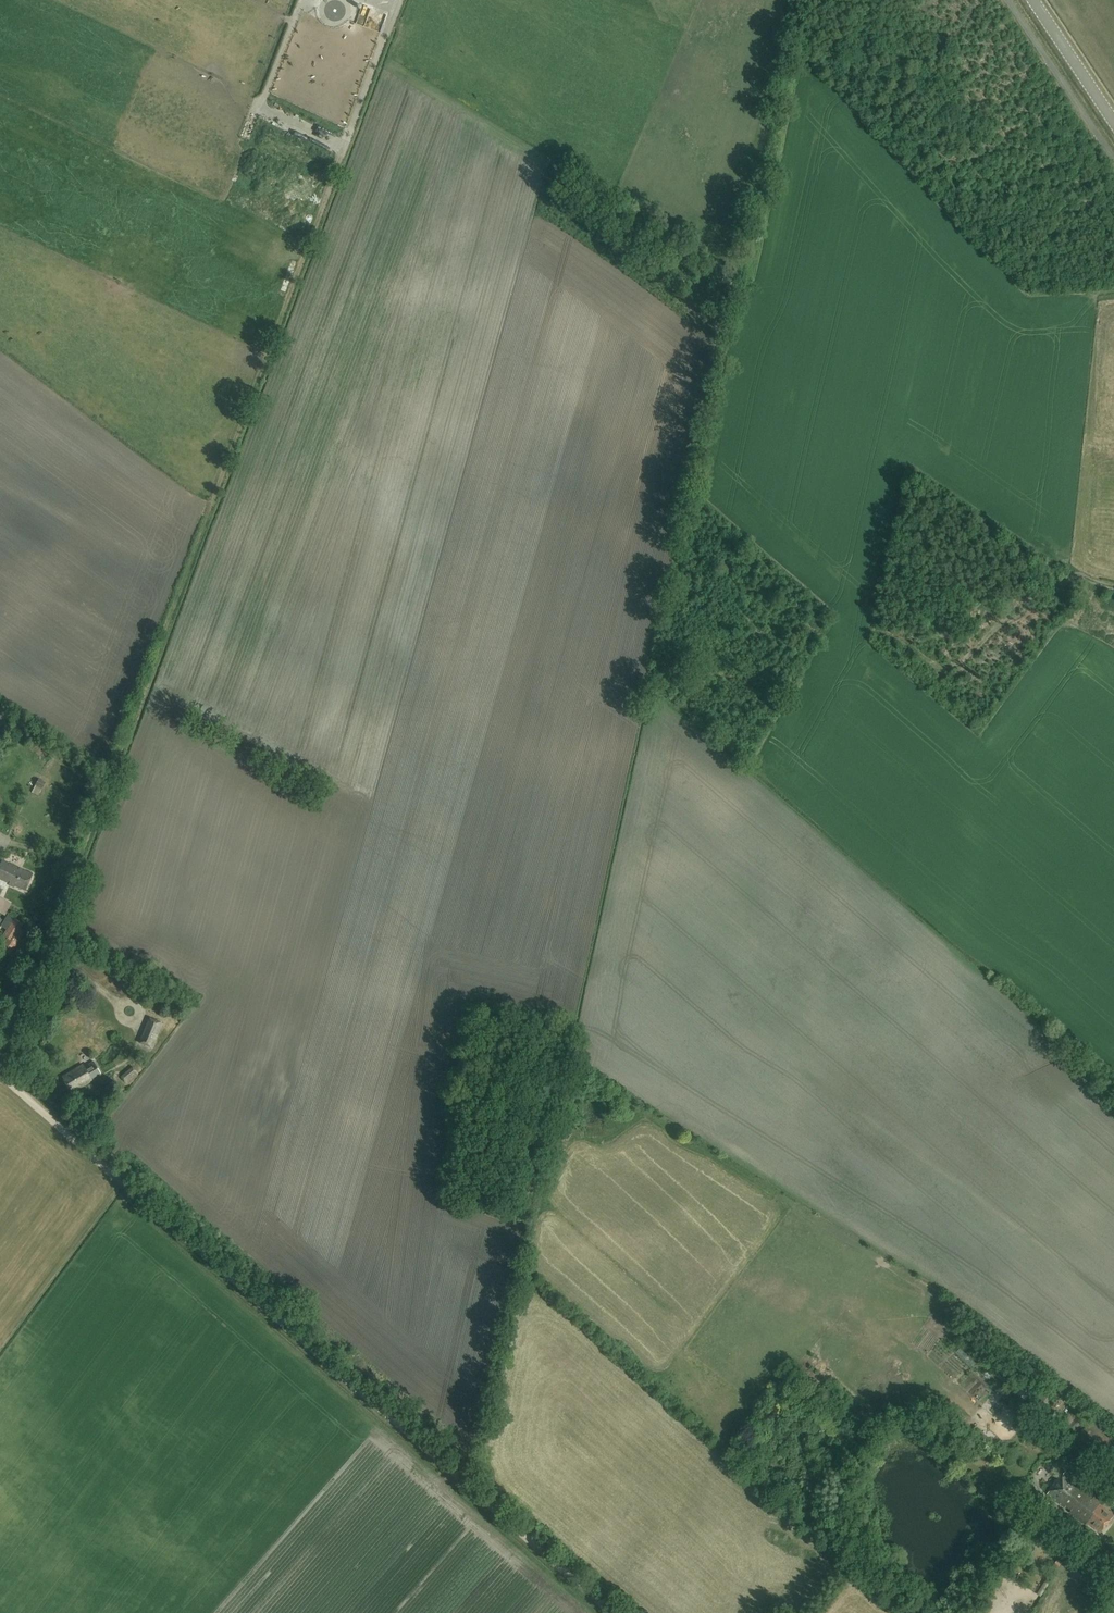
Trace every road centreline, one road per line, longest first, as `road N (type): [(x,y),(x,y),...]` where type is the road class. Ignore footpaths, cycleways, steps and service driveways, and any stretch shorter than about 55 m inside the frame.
road 1 (track): [(0,1073),(612,1612)]
road 2 (secondary): [(1113,123),(1034,0)]

